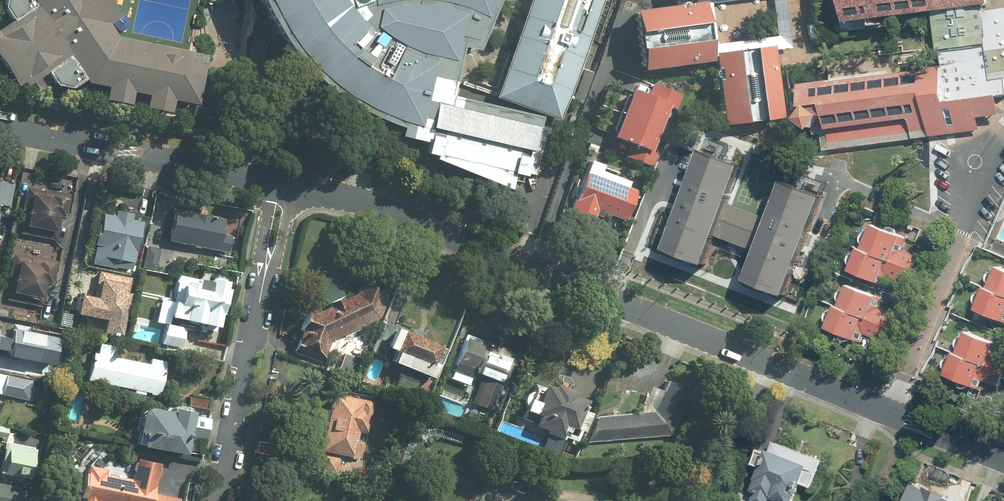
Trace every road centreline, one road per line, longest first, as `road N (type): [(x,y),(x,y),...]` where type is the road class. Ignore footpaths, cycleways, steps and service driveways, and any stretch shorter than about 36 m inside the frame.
road 1 (tertiary): [(293,189),(369,204),(1003,461)]
road 2 (tertiary): [(0,128),(273,186)]
road 3 (residential): [(260,300),(219,500)]

